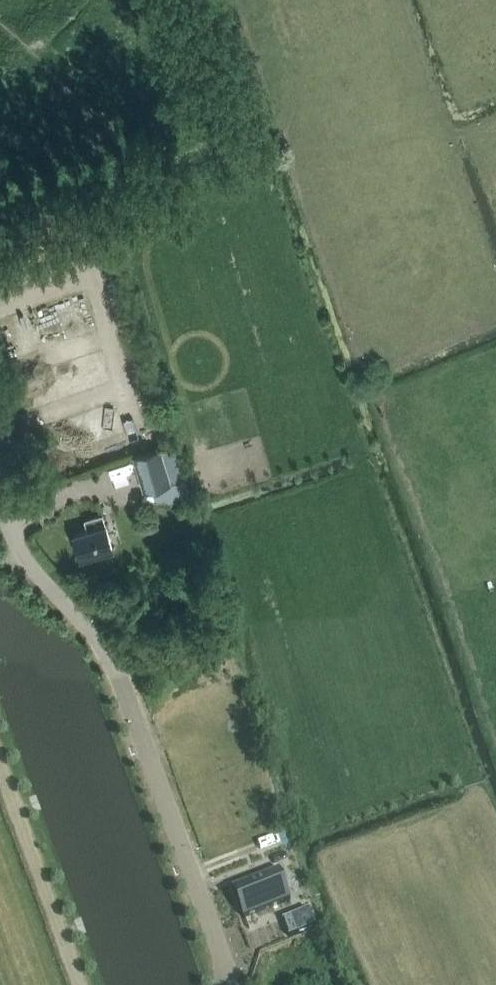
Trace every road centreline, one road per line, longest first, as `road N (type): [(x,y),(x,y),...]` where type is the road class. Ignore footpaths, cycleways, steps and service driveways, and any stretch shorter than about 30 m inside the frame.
road 1 (unclassified): [(228,984),(120,678),(100,640),(27,566),(0,506)]

